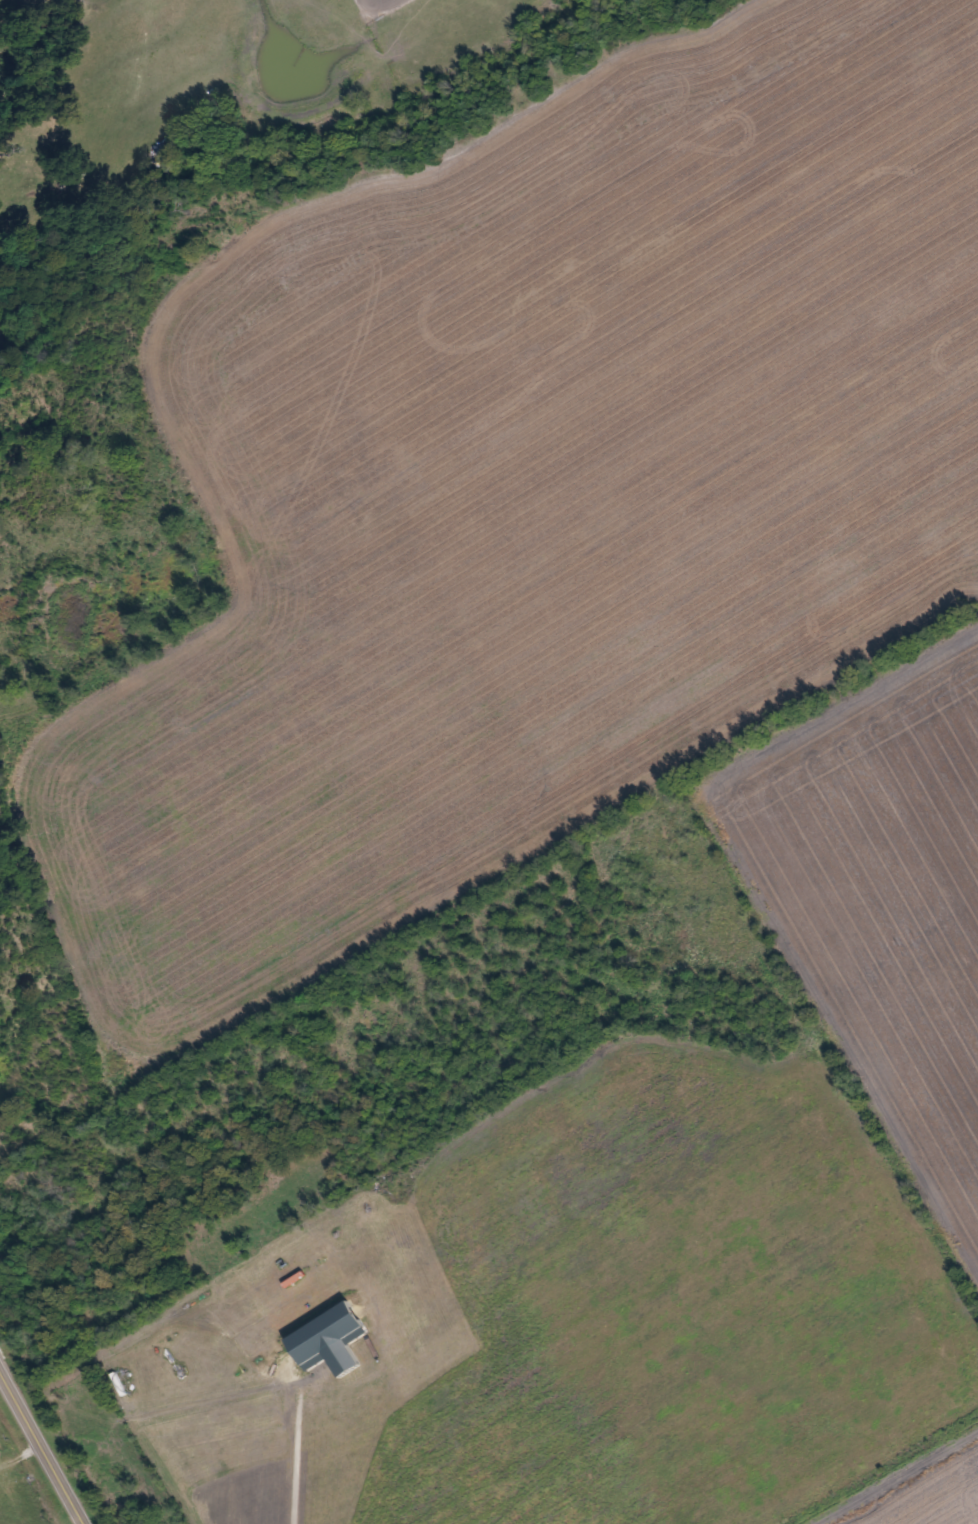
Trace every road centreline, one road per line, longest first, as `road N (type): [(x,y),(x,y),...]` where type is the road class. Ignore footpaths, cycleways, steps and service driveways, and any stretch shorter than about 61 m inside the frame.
road 1 (residential): [(798,1523),(977,1420)]
road 2 (tertiary): [(90,1523),(0,1361)]

